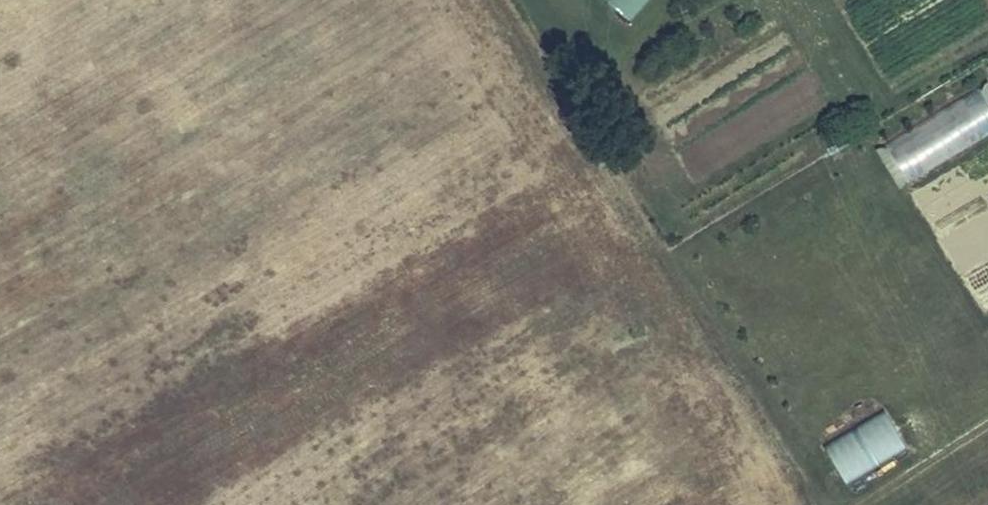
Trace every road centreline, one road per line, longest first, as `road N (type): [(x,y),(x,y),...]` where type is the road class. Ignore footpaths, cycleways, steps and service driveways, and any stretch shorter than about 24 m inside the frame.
road 1 (track): [(852,504),(987,420)]

